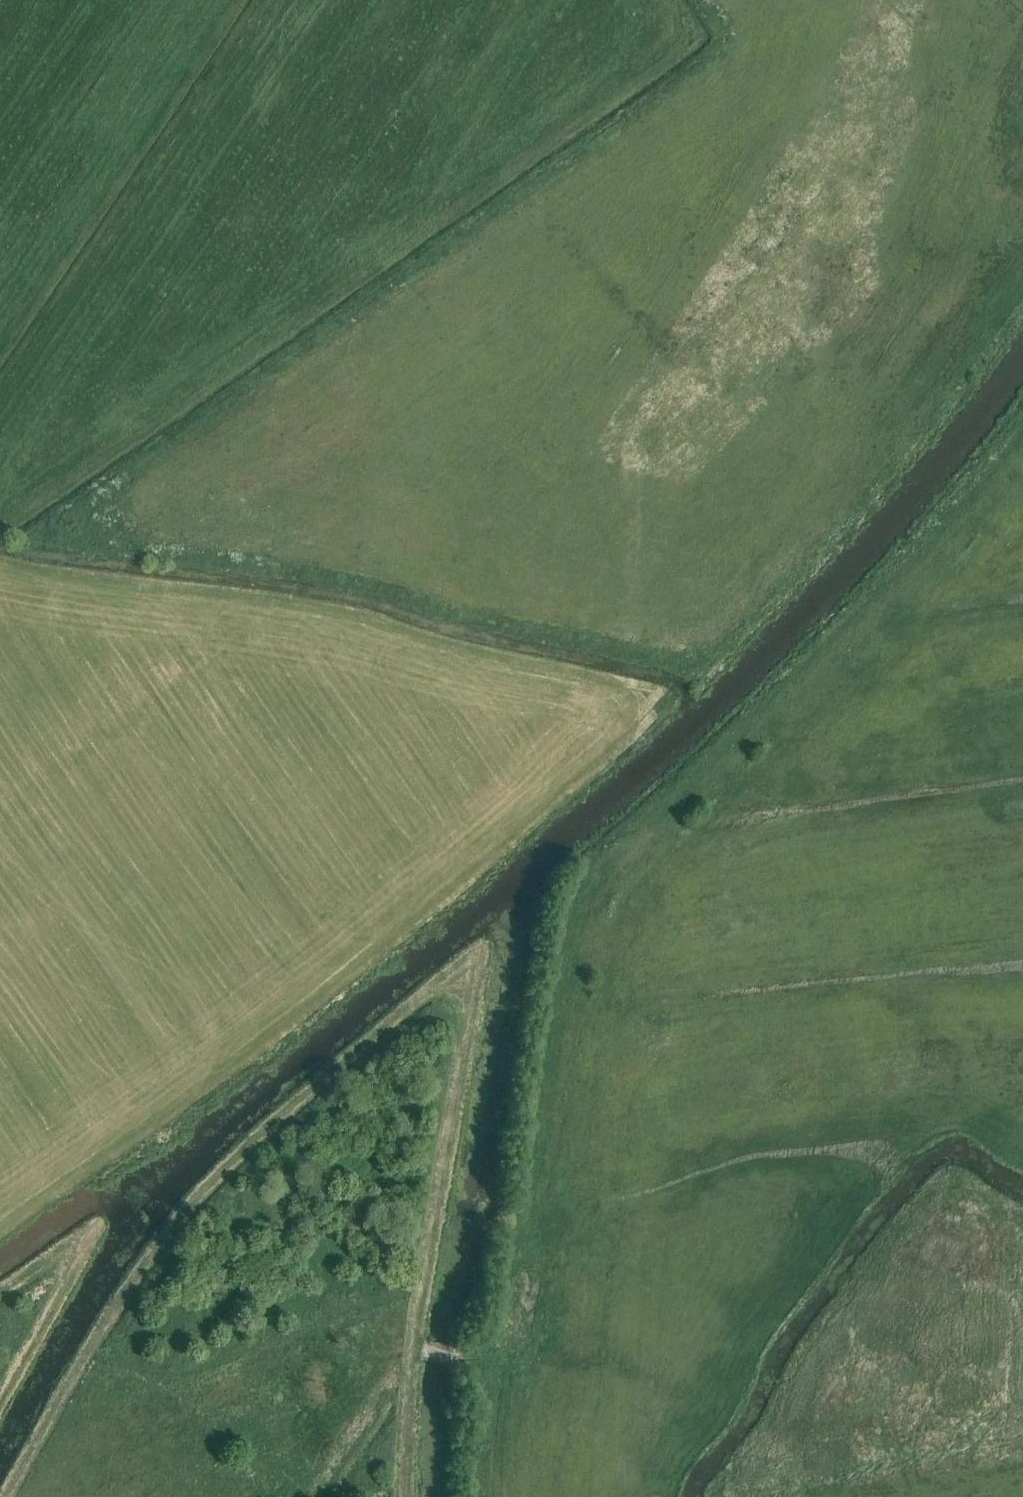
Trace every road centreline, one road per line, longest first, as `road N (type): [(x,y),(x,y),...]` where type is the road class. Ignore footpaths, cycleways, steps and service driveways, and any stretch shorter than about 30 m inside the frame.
road 1 (track): [(11,1496),(96,1346),(200,1200),(441,984),(460,980),(469,983),(472,1000),(409,1349),(401,1496)]
road 2 (track): [(92,1352),(179,1377),(419,1292)]
road 3 (track): [(0,1300),(44,1270),(62,1271),(63,1288),(0,1399)]

